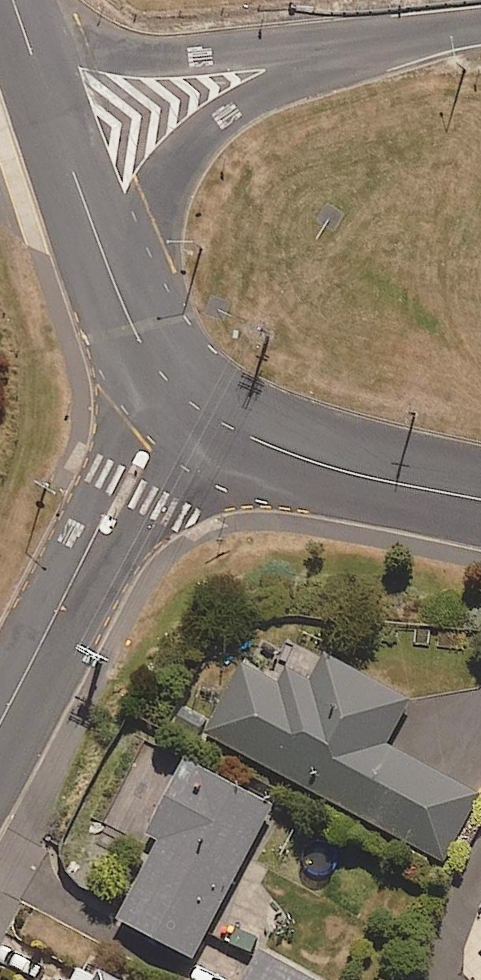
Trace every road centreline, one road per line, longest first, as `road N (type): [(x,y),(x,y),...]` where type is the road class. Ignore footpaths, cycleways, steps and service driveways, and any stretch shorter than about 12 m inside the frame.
road 1 (motorway): [(480,28),(53,114)]
road 2 (tertiary): [(176,397),(0,720)]
road 3 (residential): [(176,397),(243,434),(340,470),(480,502)]
road 4 (tertiary): [(53,114),(118,293),(176,397)]
road 5 (tertiary): [(13,0),(53,114)]

